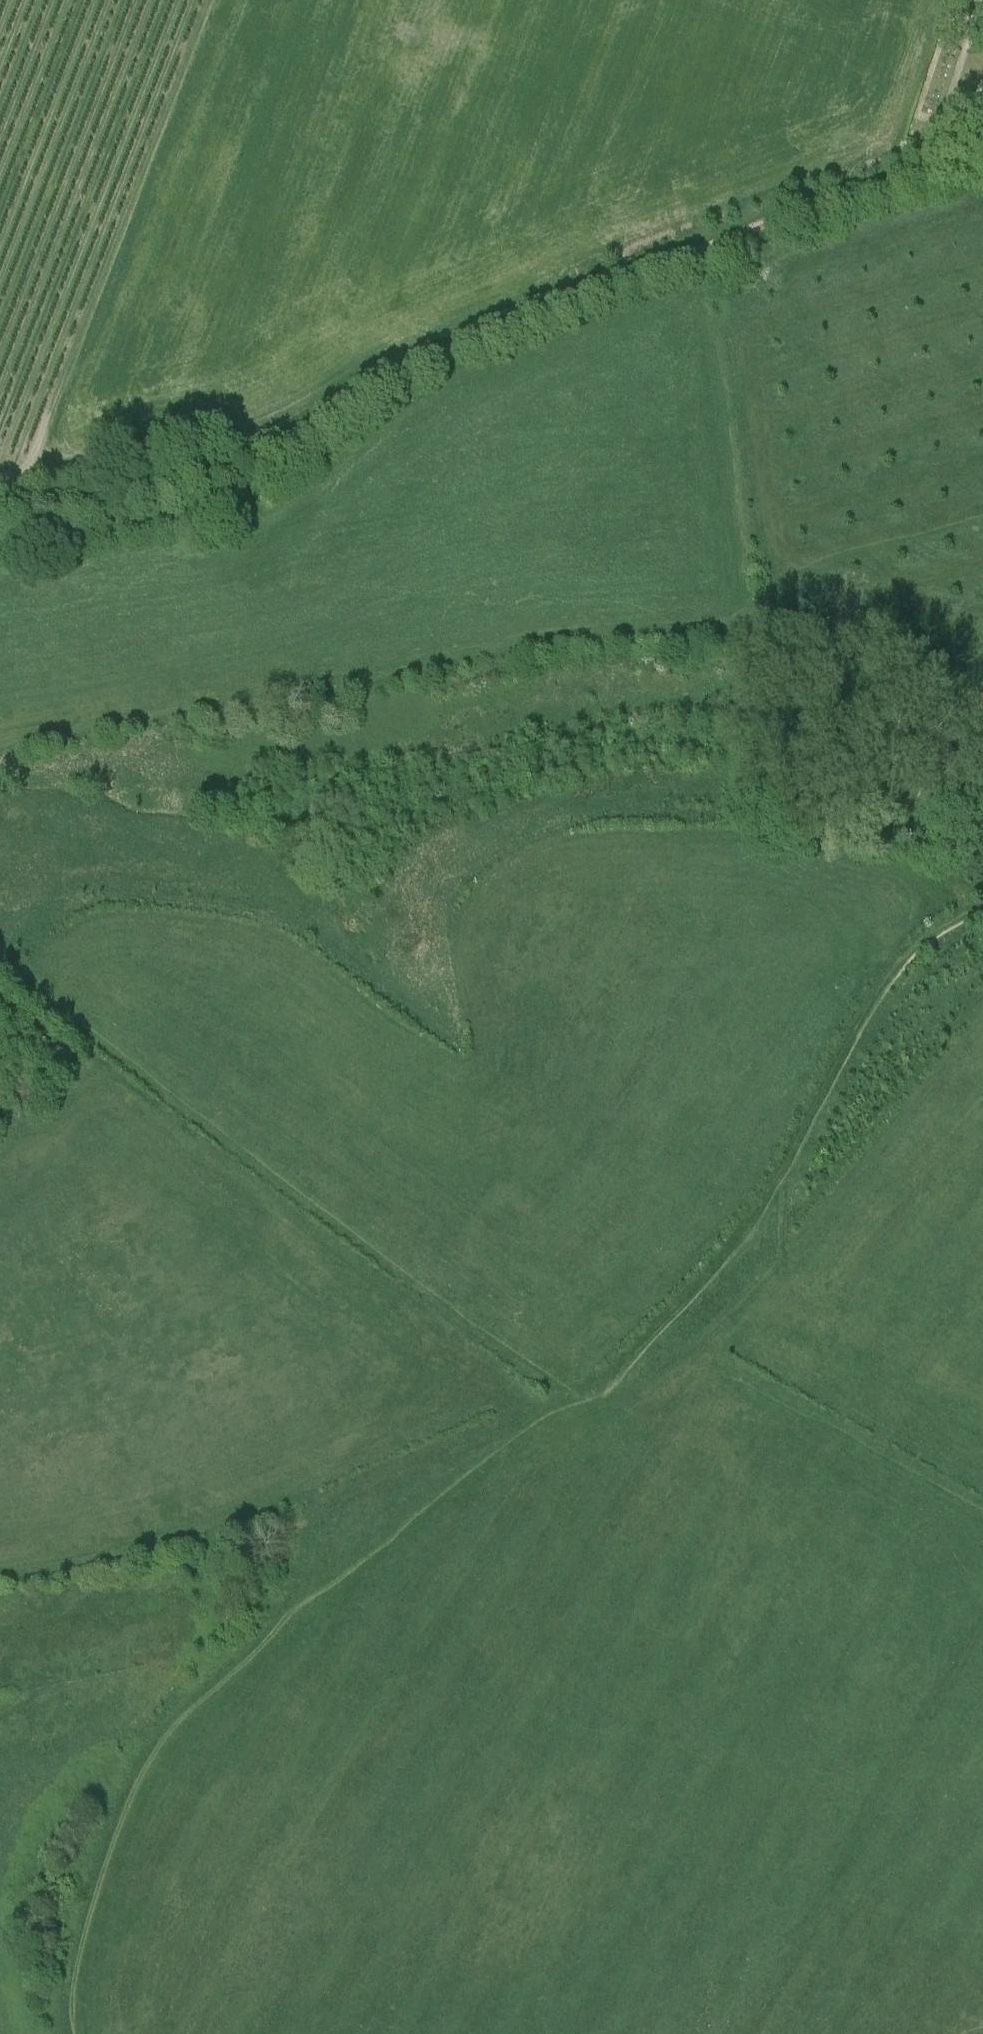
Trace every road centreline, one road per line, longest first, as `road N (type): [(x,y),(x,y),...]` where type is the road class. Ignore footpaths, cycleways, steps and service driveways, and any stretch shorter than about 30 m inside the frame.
road 1 (track): [(0,521),(239,460),(477,336),(763,223),(982,159)]
road 2 (track): [(674,1313),(759,1216),(891,979),(922,946),(982,910)]

